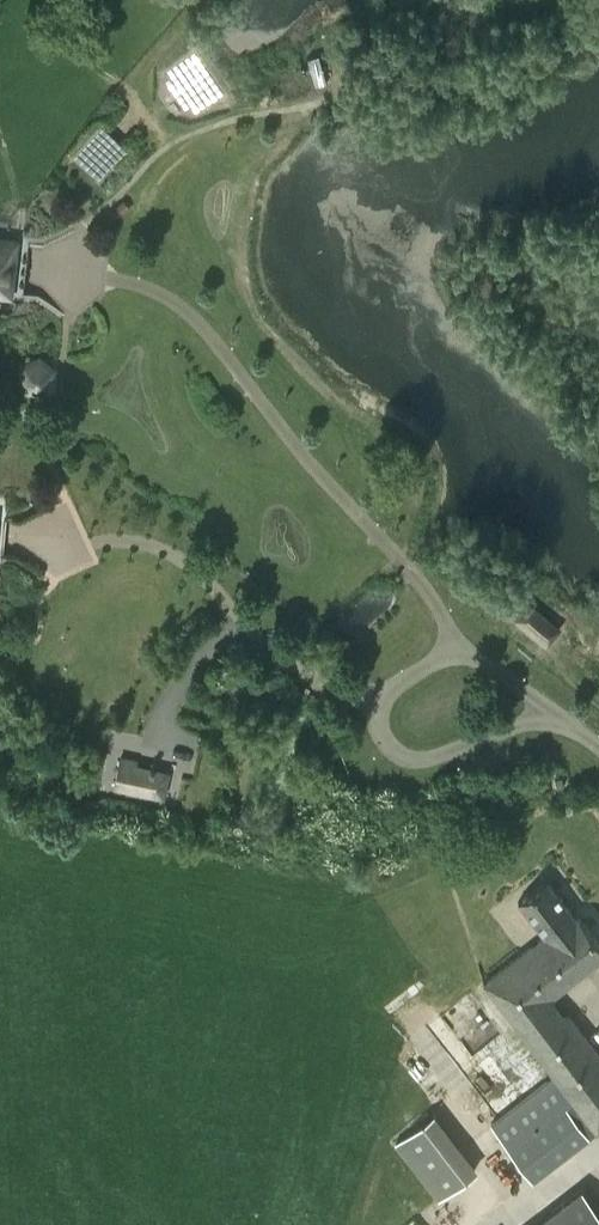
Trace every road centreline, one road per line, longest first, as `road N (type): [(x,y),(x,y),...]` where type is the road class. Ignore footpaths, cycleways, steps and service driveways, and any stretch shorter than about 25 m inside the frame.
road 1 (unclassified): [(558,716),(468,651),(391,690),(379,718),(389,748),(419,759),(536,722)]

